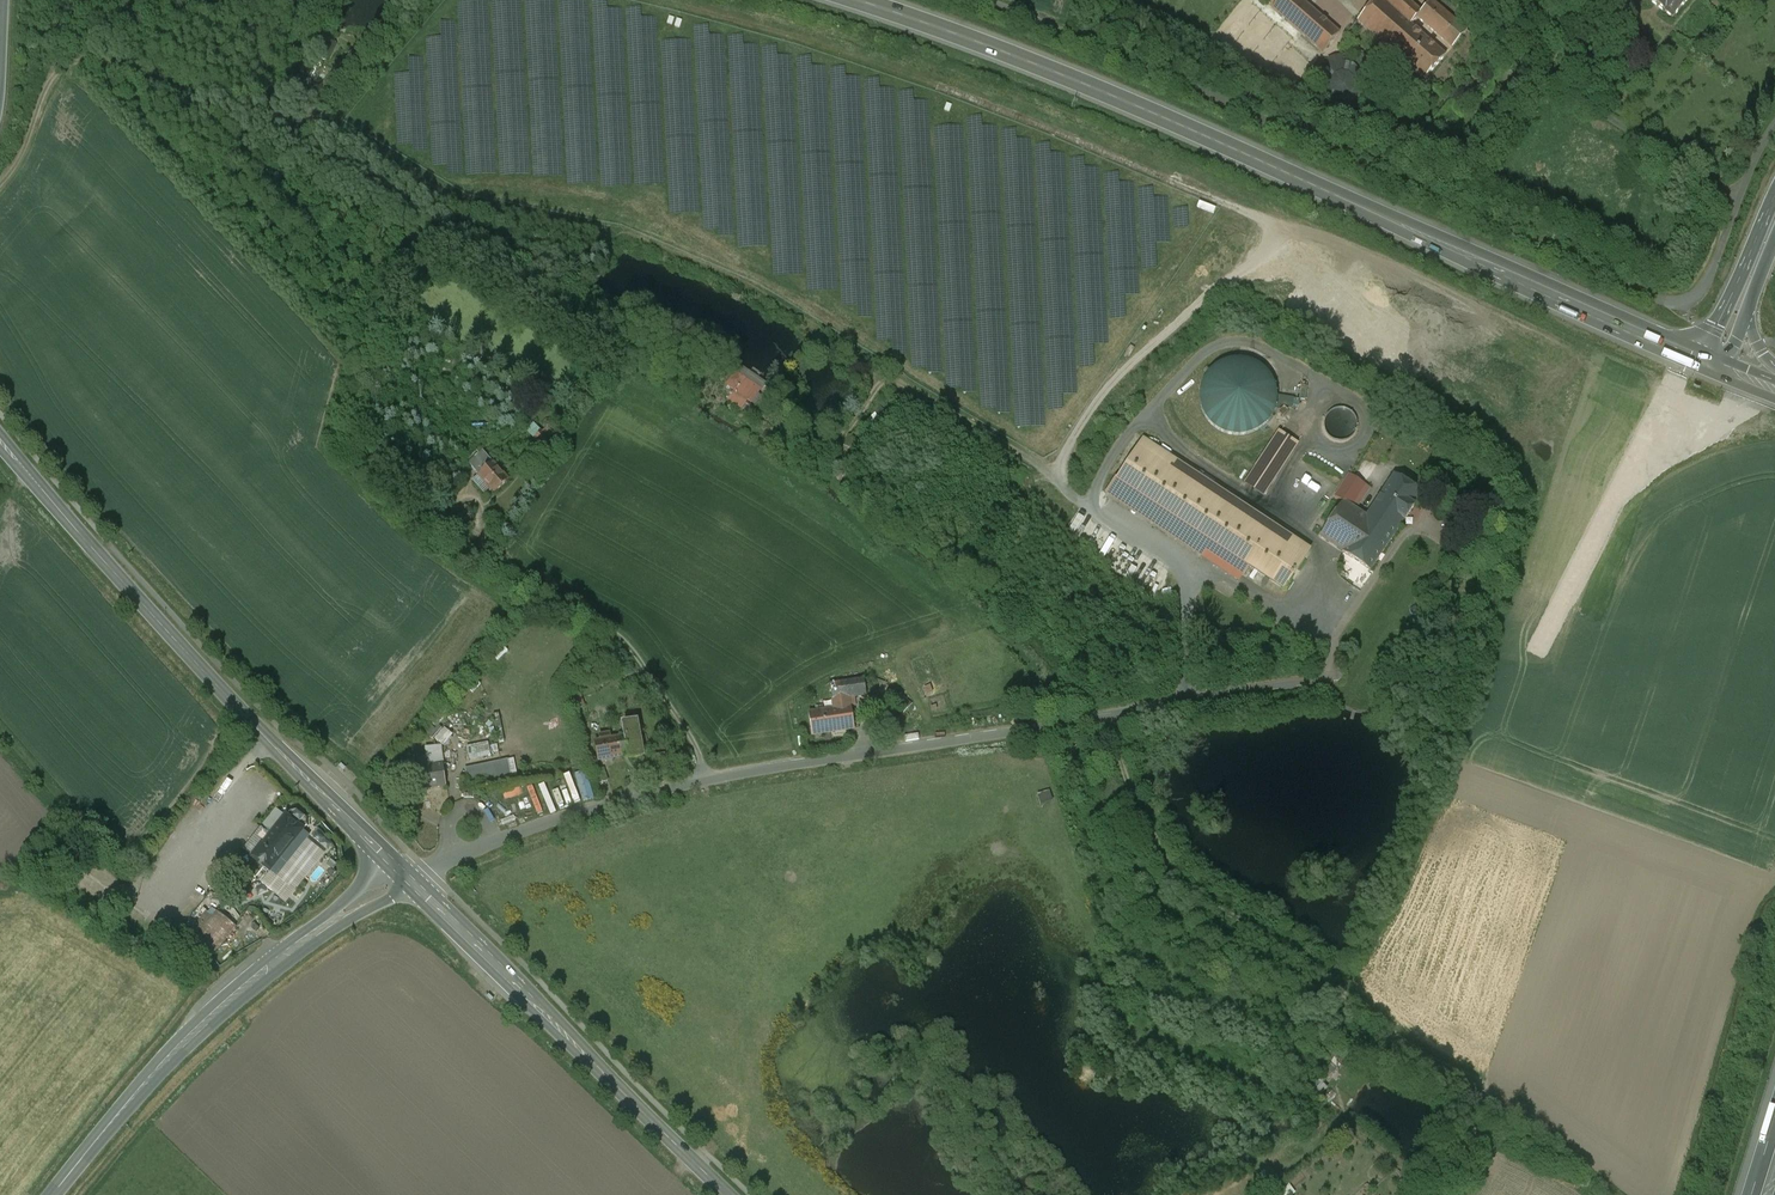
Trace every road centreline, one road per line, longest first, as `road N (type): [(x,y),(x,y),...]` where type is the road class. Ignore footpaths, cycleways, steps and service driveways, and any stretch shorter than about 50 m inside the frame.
road 1 (unclassified): [(1774,119),(1702,288),(1685,300),(1665,299),(1225,98),(982,0)]
road 2 (unclassified): [(407,877),(531,829),(681,786),(1331,673)]
road 3 (primary): [(1698,355),(1065,76),(857,0)]
road 4 (track): [(1111,716),(1124,771),(1186,888),(1271,934),(1405,1040),(1484,1088),(1459,1148)]
road 5 (secondary): [(407,877),(223,692),(0,439)]
road 6 (secondary): [(53,1194),(229,1002),(344,913),(407,877)]
road 7 (secondary): [(729,1194),(407,877)]
road 8 (track): [(0,183),(52,78),(85,59),(291,126),(307,117)]
road 9 (track): [(710,780),(693,740),(613,631),(537,595),(495,550),(486,528)]
road 10 (track): [(850,428),(876,384),(901,381),(1043,465),(1092,508)]
road 11 (motorway): [(1774,198),(1698,355)]

